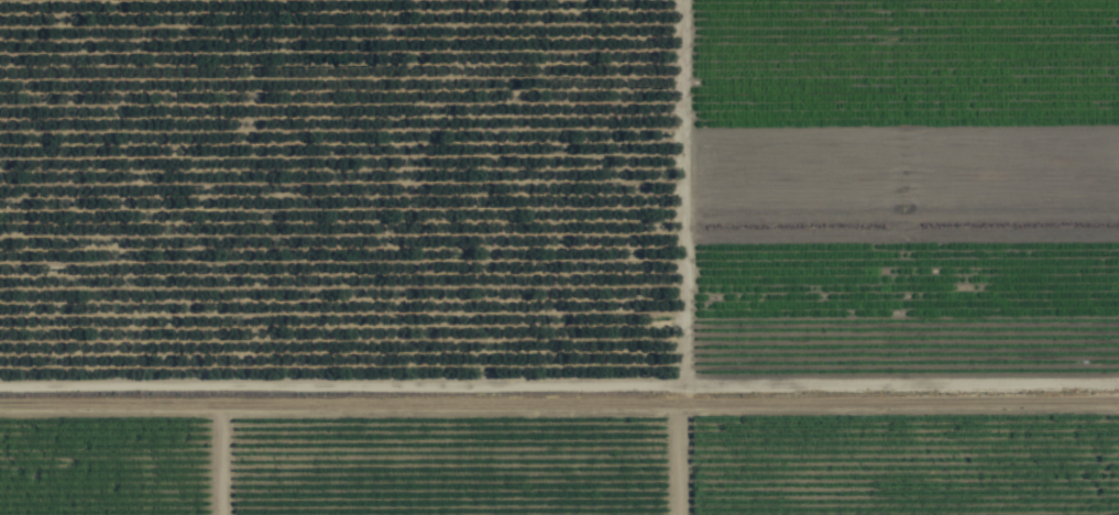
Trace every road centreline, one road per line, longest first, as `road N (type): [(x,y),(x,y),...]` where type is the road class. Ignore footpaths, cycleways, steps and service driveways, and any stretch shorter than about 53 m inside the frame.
road 1 (residential): [(0,379),(1118,397)]

